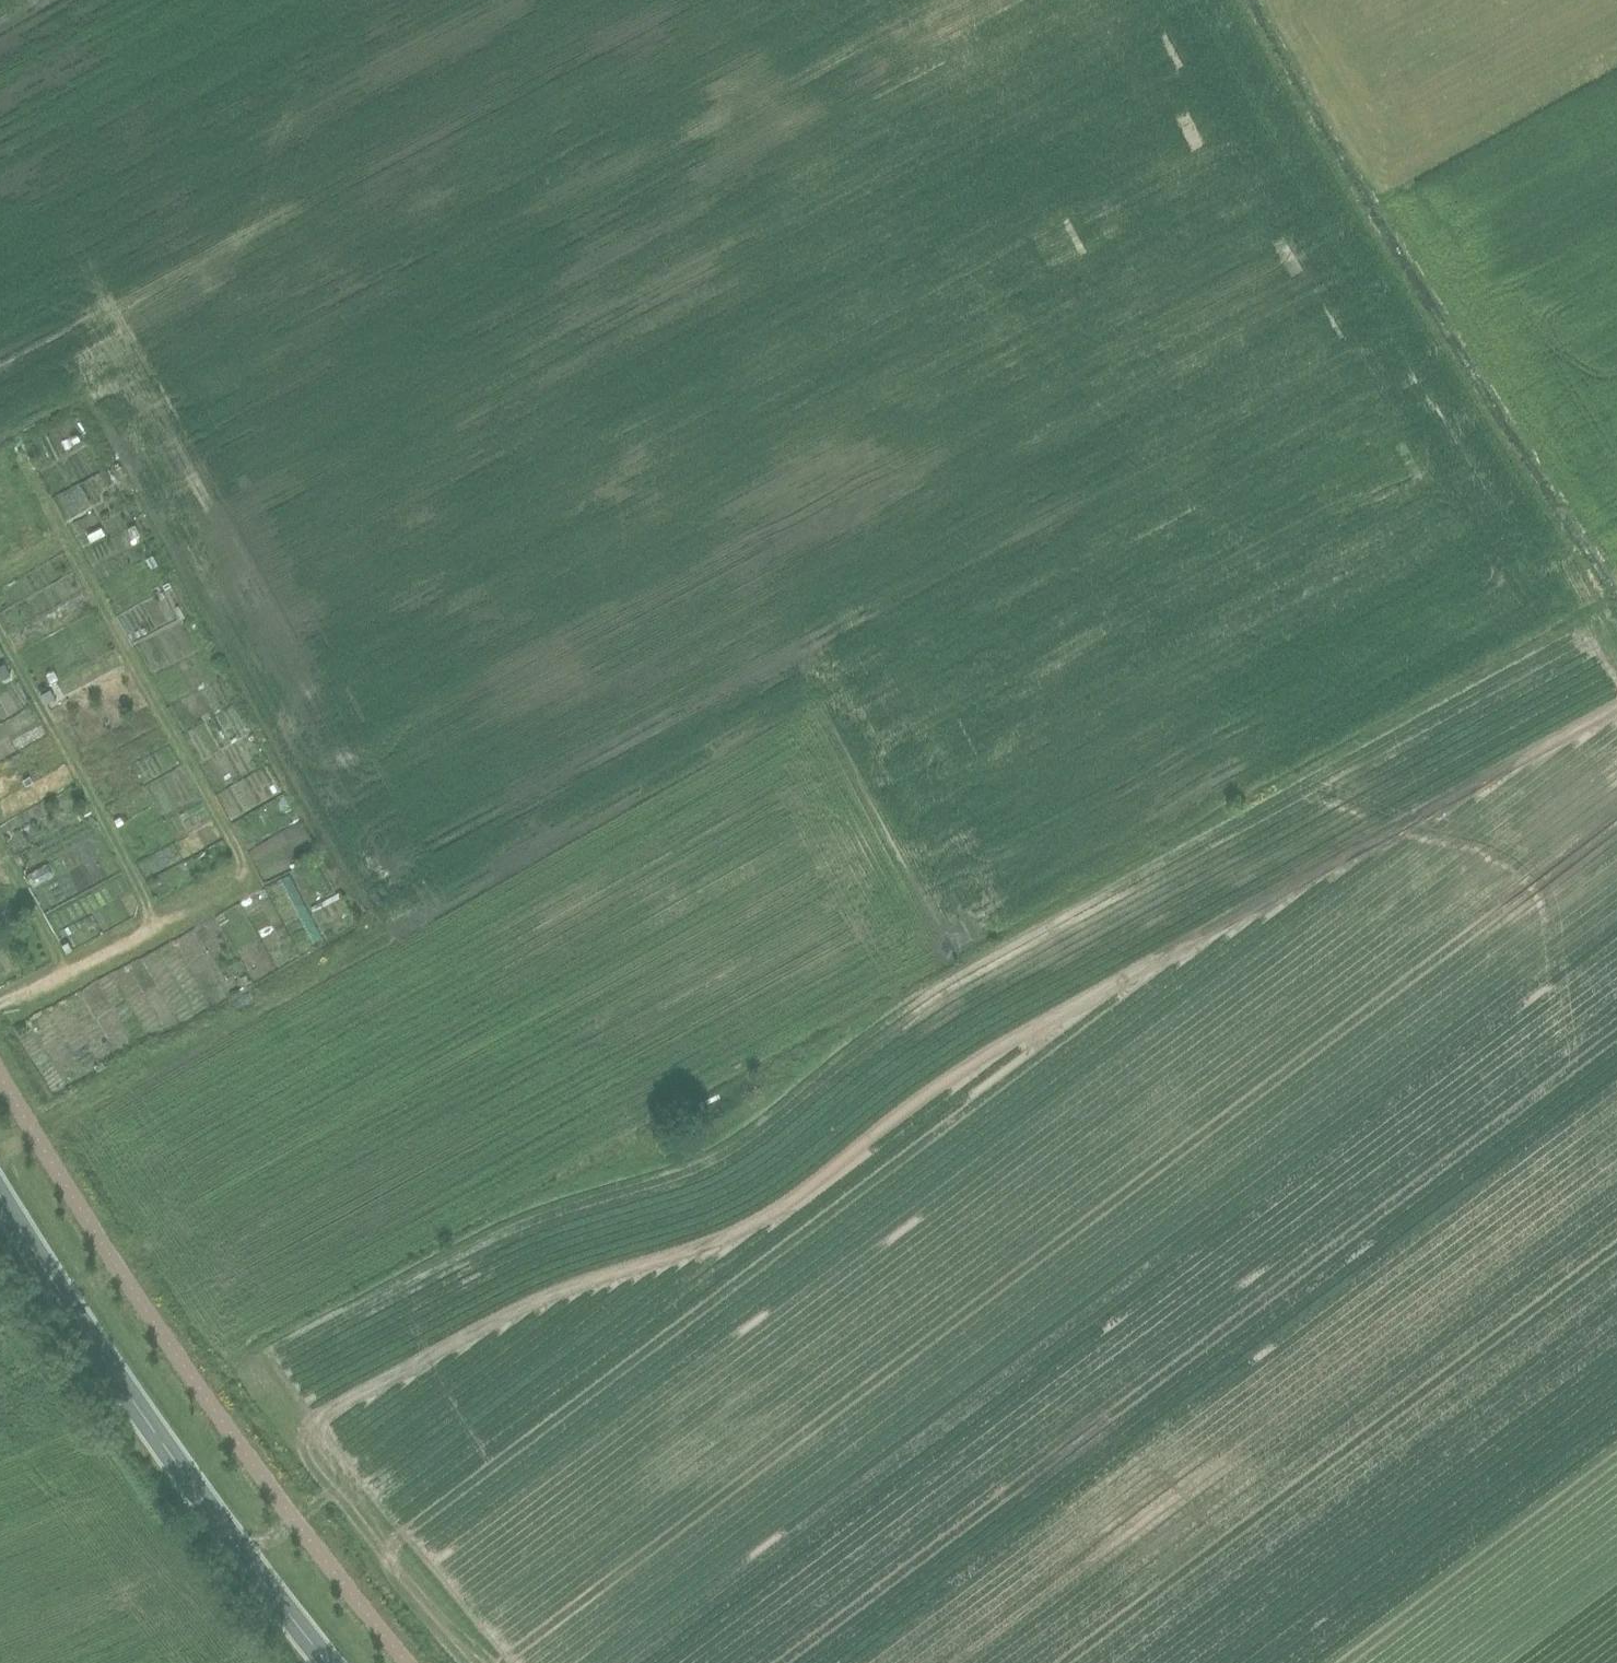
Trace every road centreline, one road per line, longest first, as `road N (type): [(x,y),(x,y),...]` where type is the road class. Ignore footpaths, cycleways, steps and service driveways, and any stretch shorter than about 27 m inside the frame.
road 1 (track): [(0,1002),(66,976),(244,870),(68,544),(42,547),(0,571)]
road 2 (secondary): [(328,1662),(153,1429),(0,1196)]
road 3 (track): [(0,630),(146,904),(152,929)]
road 4 (track): [(66,976),(0,846)]

